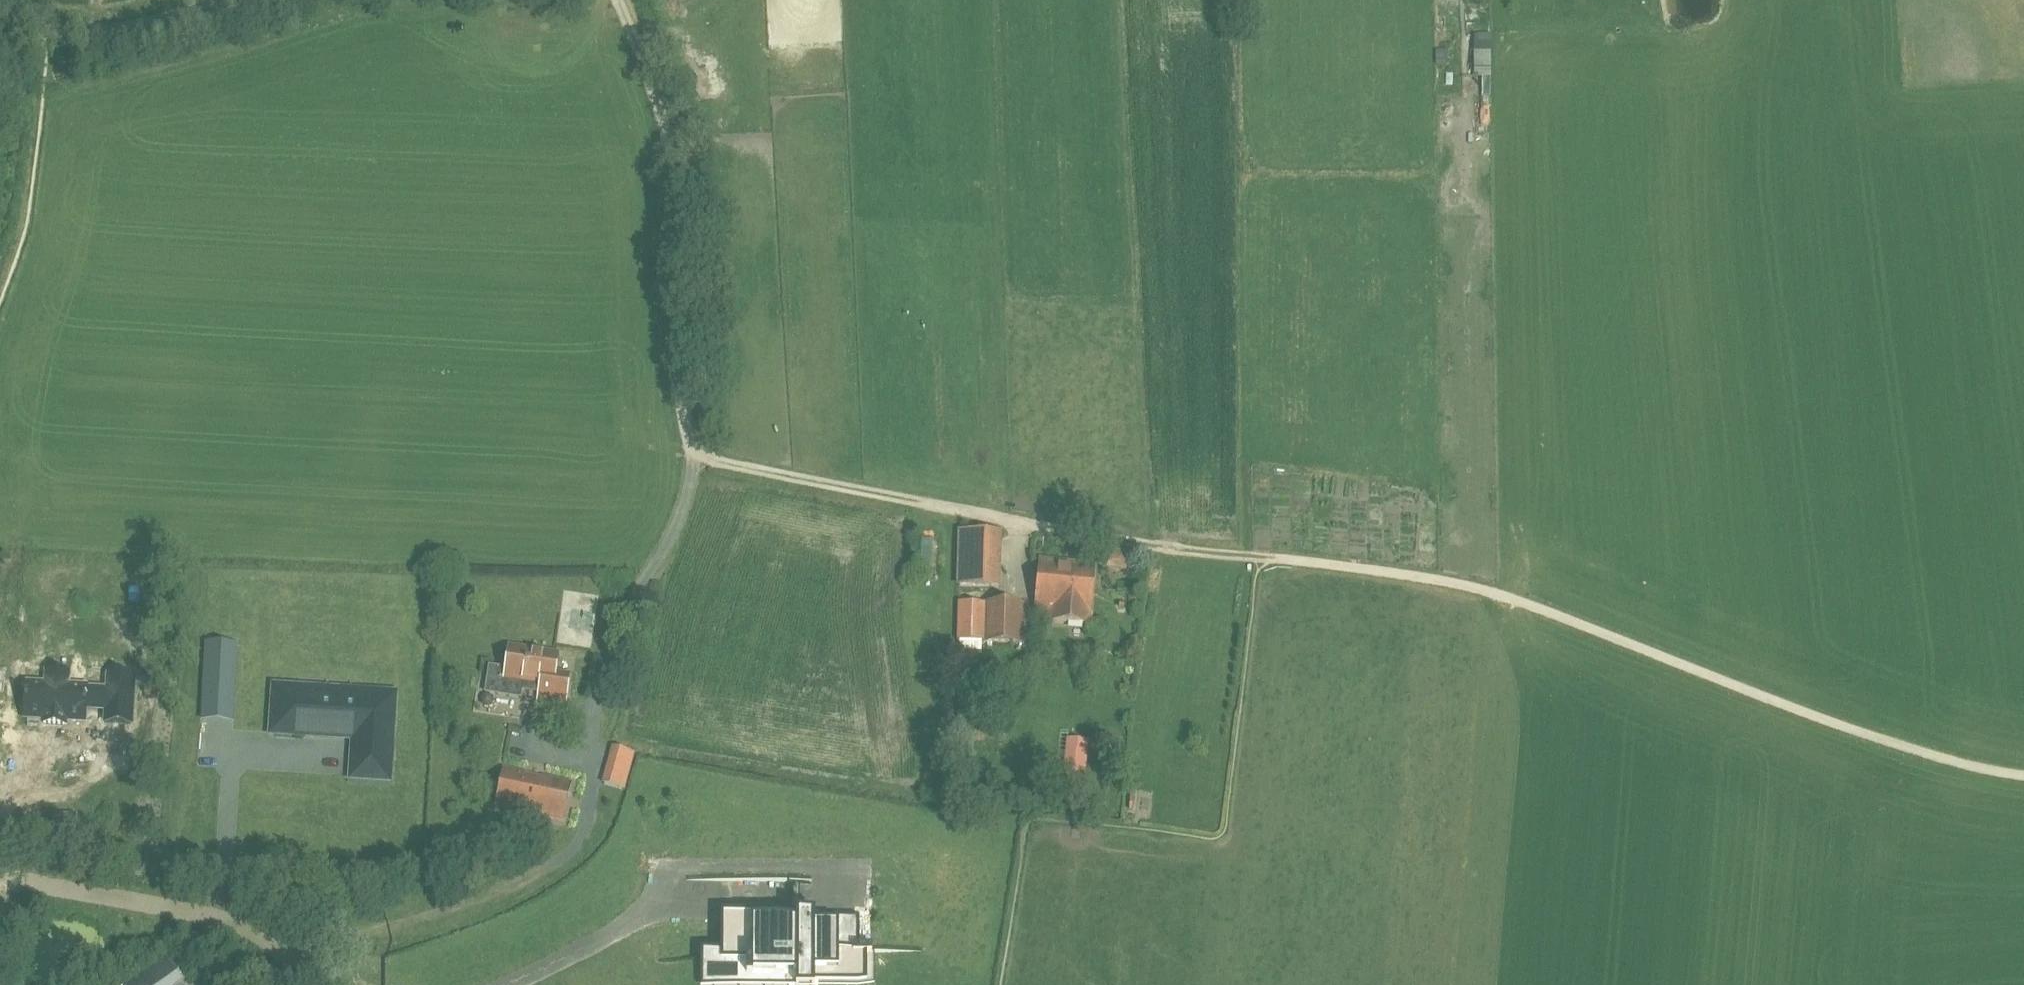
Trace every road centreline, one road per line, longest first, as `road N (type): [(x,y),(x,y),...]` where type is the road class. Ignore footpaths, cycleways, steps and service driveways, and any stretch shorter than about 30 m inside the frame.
road 1 (unclassified): [(0,872),(225,924),(275,949),(316,984)]
road 2 (unclassified): [(231,0),(102,32),(0,12)]

